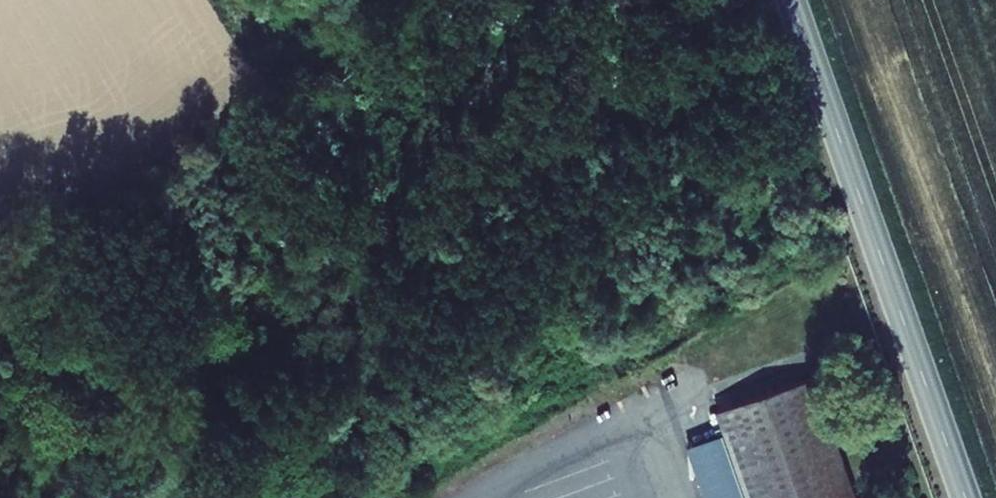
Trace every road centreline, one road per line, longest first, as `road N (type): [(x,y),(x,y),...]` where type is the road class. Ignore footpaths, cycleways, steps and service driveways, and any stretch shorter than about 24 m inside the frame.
road 1 (tertiary): [(965,497),(790,0)]

